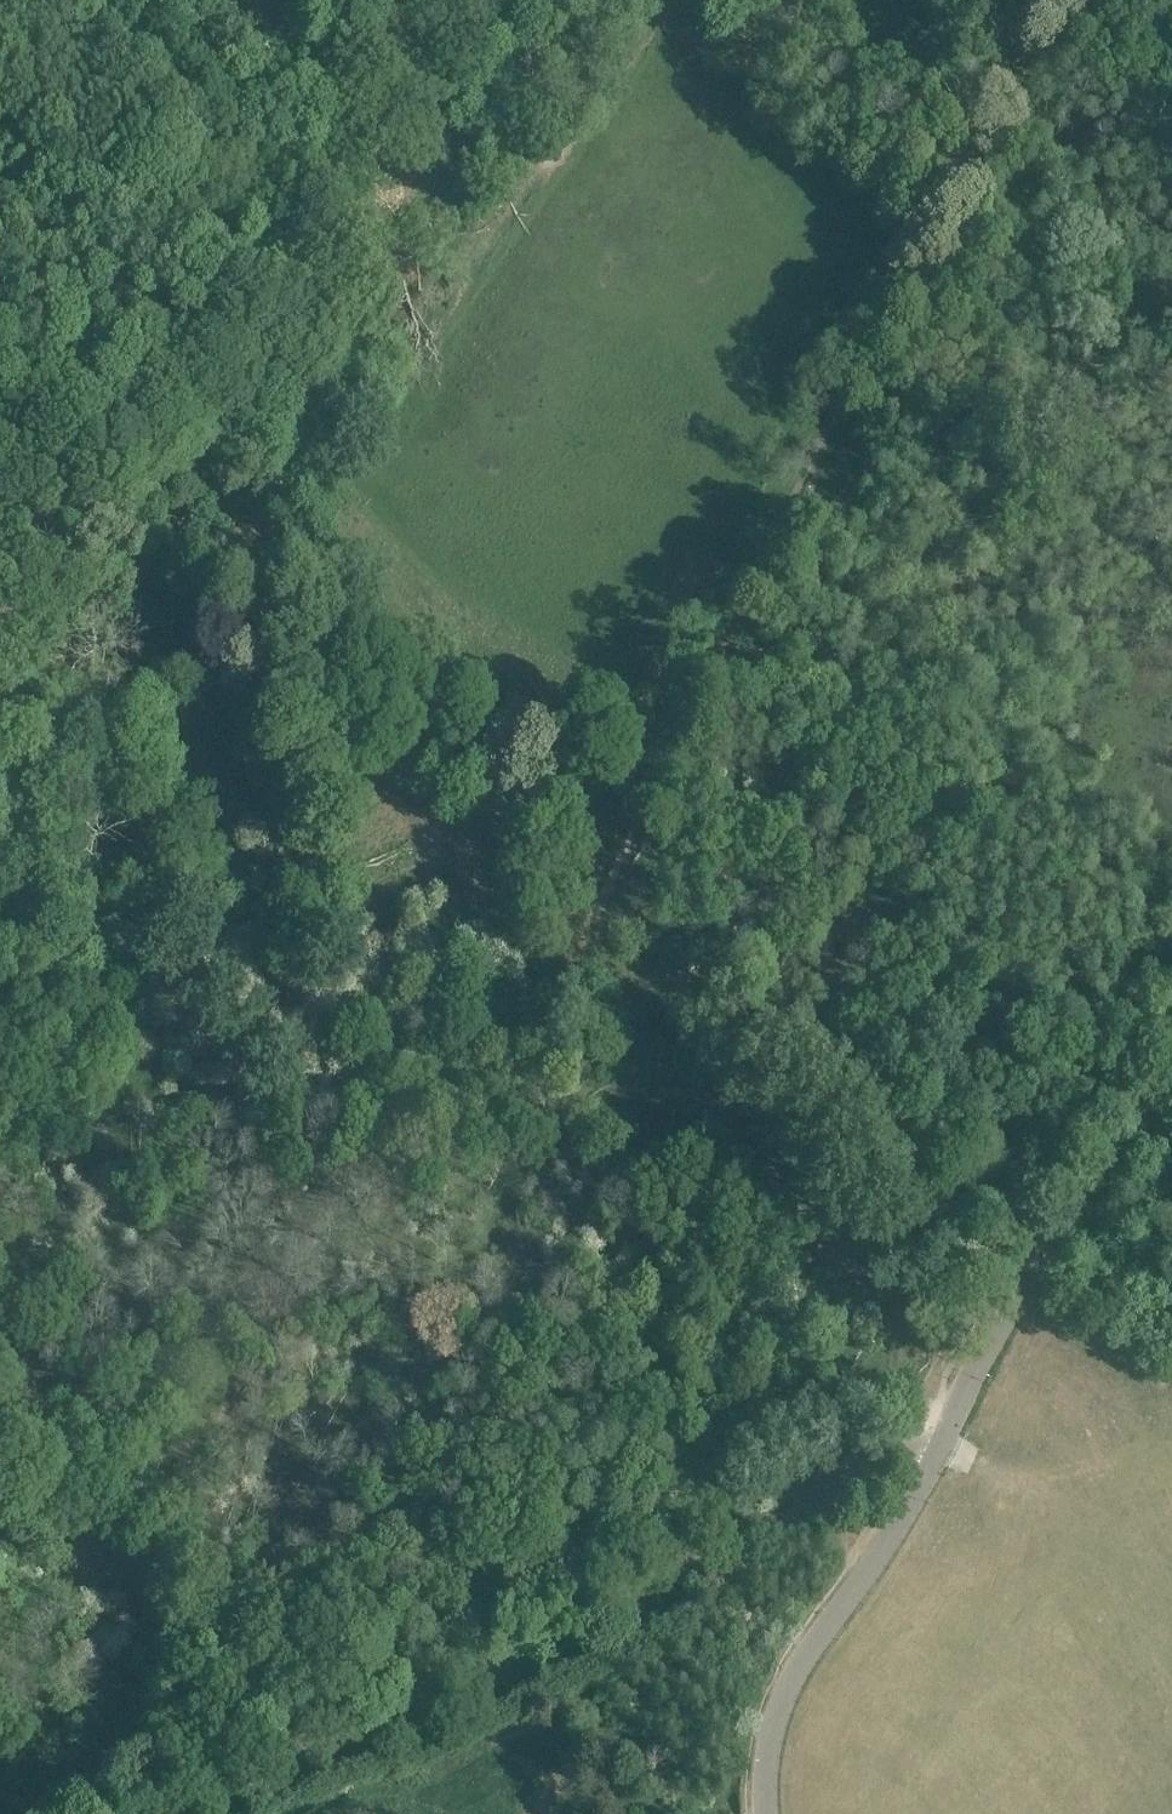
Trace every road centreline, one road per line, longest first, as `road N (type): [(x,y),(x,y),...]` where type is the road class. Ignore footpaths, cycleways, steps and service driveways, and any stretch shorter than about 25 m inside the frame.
road 1 (unclassified): [(174,1813),(238,1776),(471,1677),(685,1569),(807,1506),(891,1449),(941,1447)]
road 2 (unclassified): [(941,1447),(1026,1282),(1171,1099)]
road 3 (unclassified): [(765,1813),(768,1751),(792,1684),(941,1447)]

